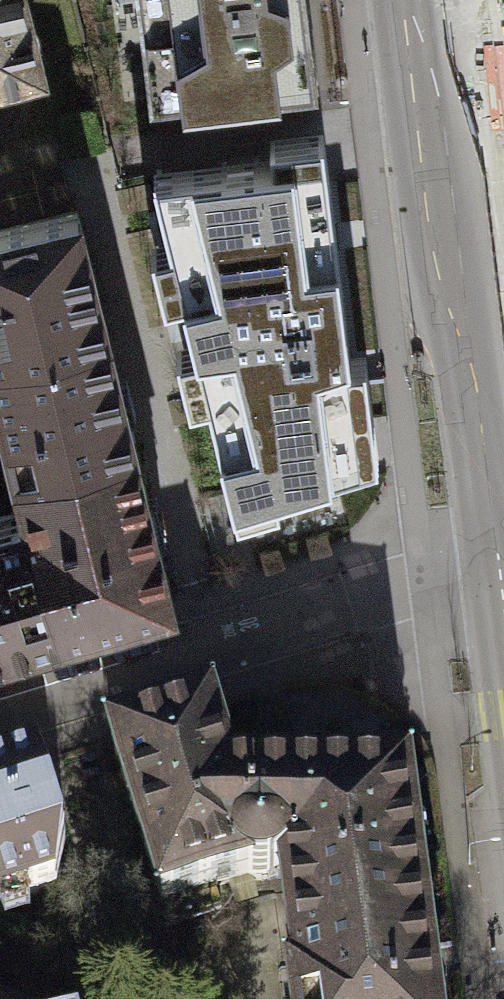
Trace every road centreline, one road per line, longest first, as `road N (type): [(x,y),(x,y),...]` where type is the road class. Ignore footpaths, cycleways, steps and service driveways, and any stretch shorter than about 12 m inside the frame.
road 1 (primary): [(503,566),(433,0)]
road 2 (residential): [(0,707),(503,566)]

